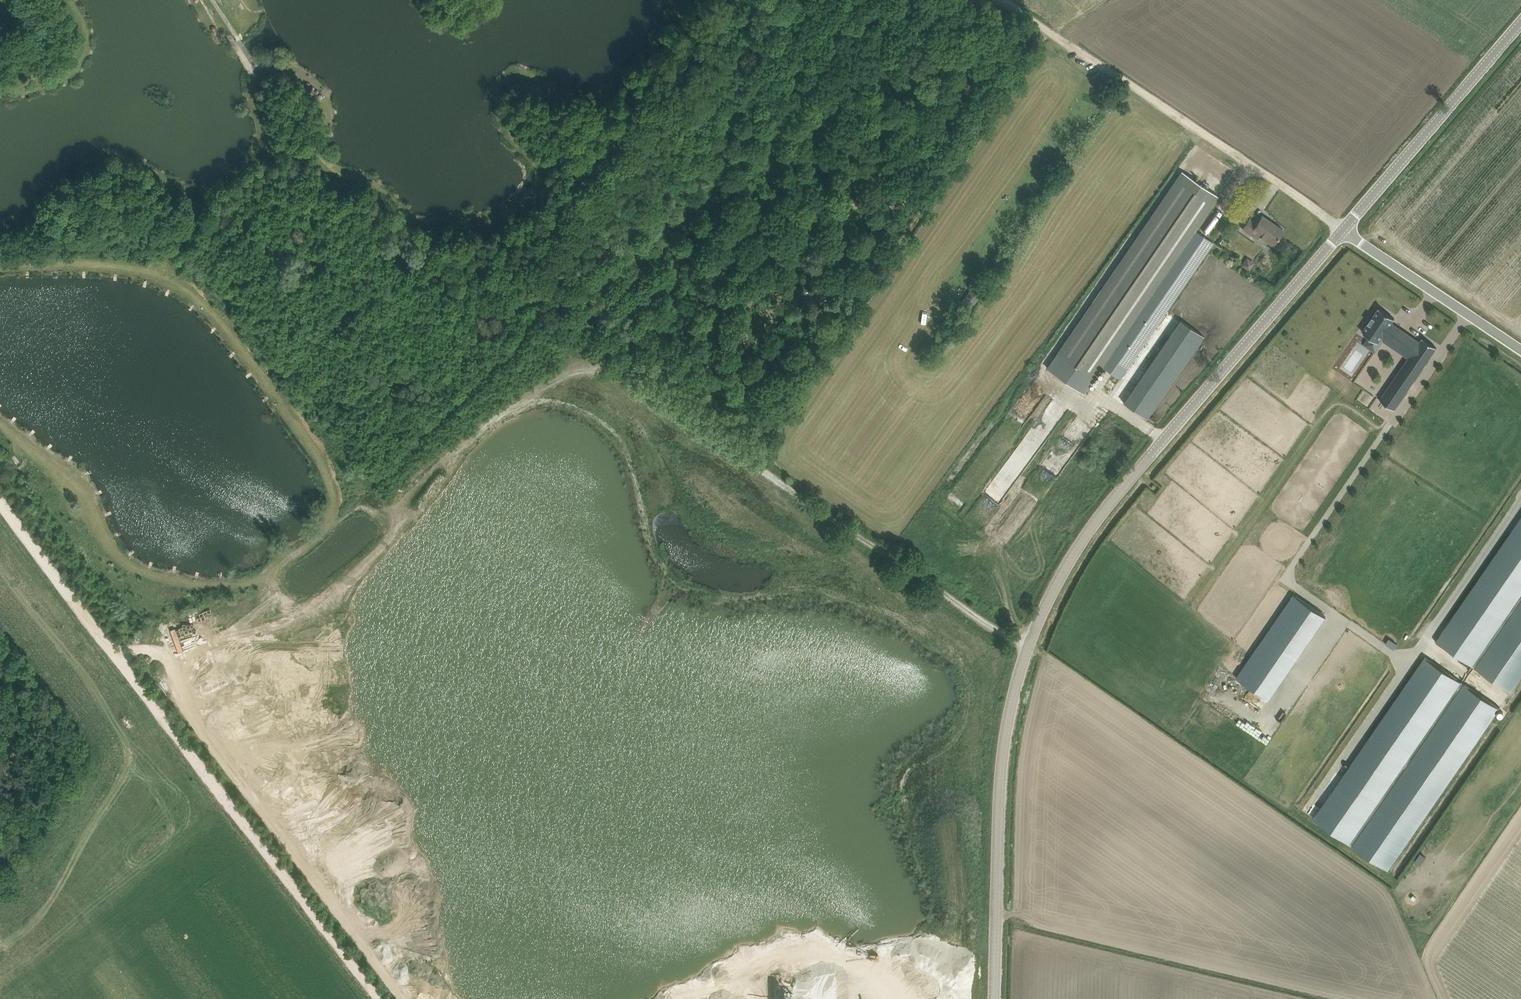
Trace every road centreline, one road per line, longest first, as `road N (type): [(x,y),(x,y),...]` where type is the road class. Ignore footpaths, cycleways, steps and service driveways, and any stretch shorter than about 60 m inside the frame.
road 1 (tertiary): [(995,998),(1003,754),(1032,638),(1103,513),(1345,230)]
road 2 (track): [(415,505),(558,380),(584,370),(619,376),(986,625),(1032,638)]
road 3 (track): [(379,998),(0,503)]
road 4 (track): [(1345,230),(1000,0)]
road 5 (tertiary): [(1345,230),(1520,24)]
road 6 (unclassified): [(1520,352),(1345,230)]

